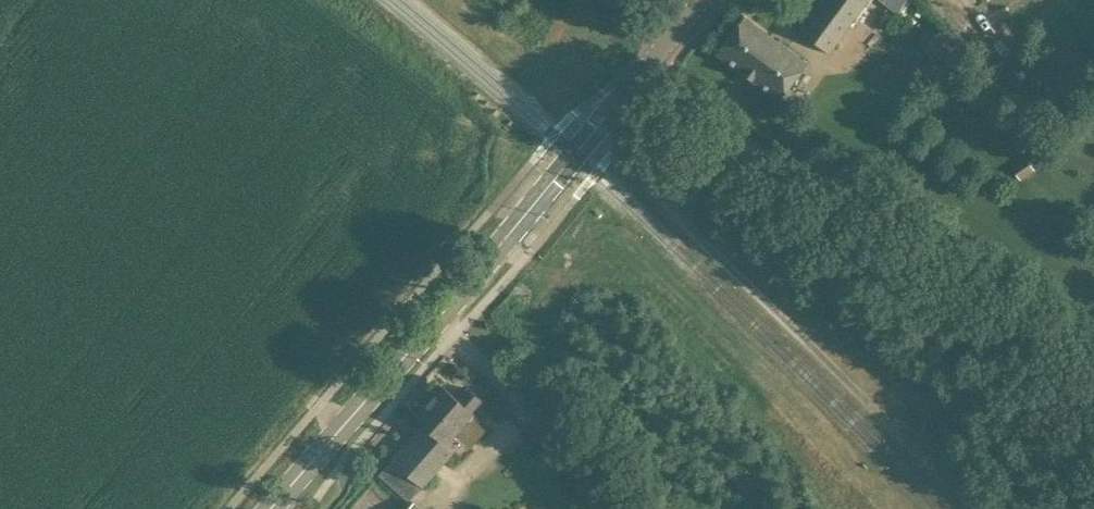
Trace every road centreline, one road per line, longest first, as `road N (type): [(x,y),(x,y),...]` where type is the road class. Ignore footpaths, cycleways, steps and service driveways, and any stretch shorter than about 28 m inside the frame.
road 1 (secondary): [(272,508),(704,0)]
road 2 (track): [(1093,413),(643,75)]
road 3 (track): [(687,103),(654,152),(668,207),(978,508)]

